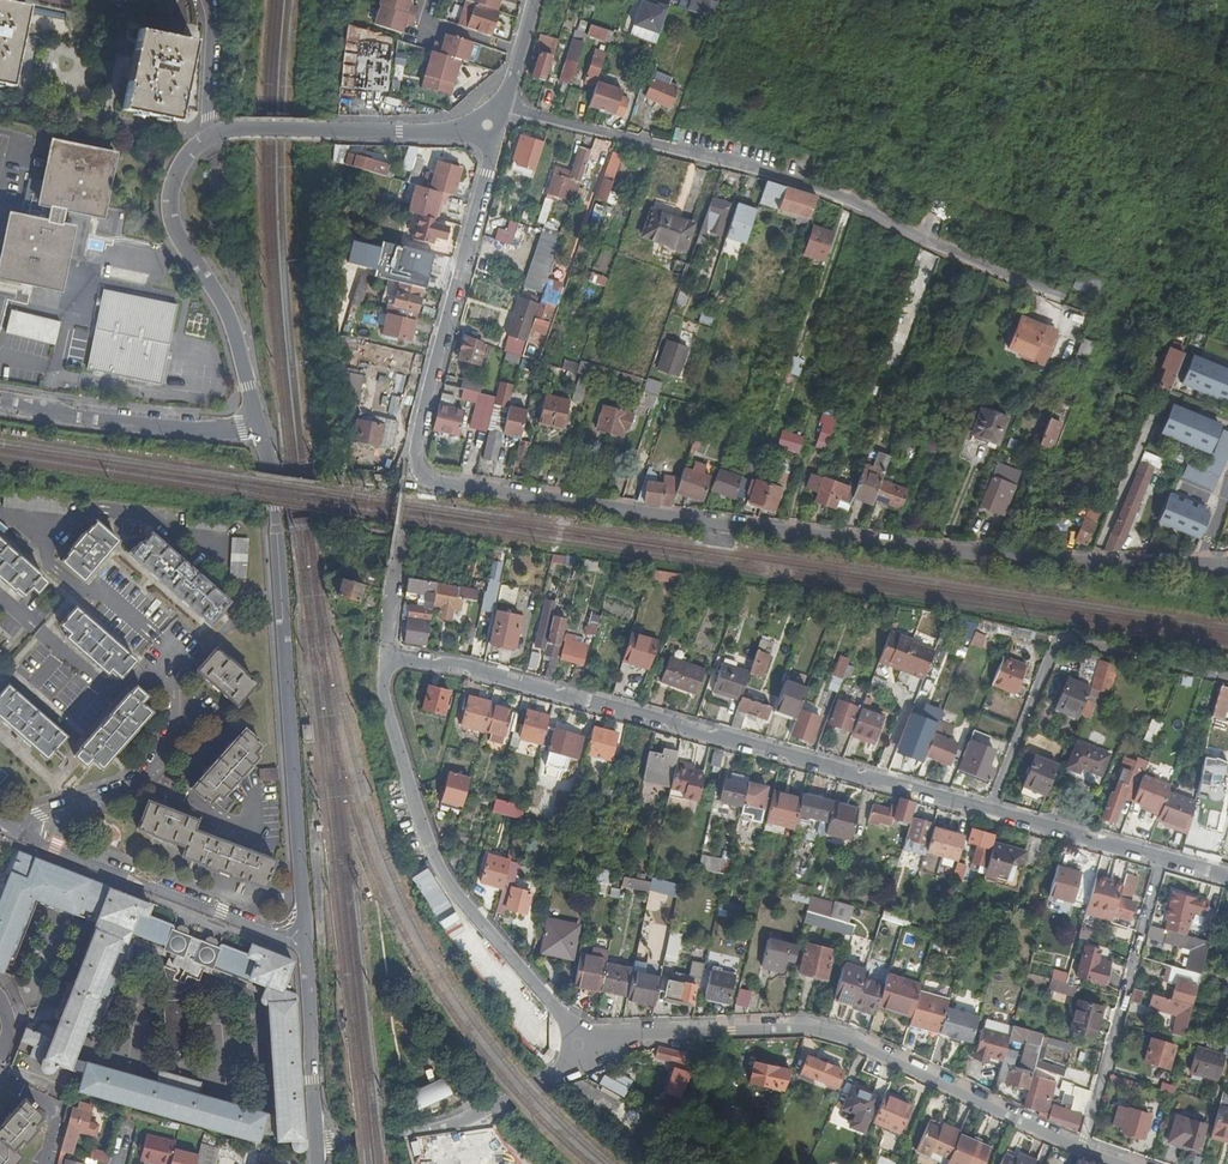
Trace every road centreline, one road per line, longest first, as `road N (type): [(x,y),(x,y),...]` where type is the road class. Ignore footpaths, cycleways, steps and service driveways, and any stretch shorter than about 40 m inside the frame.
road 1 (residential): [(487,125),(490,153),(417,447),(423,471),(442,485),(1050,563),(1227,566)]
road 2 (residential): [(386,656),(467,670),(1163,859)]
road 3 (residential): [(579,1044),(684,1032),(833,1030),(1114,1163)]
road 4 (residential): [(306,944),(273,508),(259,424)]
road 5 (residential): [(12,827),(117,793),(154,768),(172,730),(175,683),(159,639),(106,593),(81,589),(45,555),(27,523),(0,512)]
road 6 (residential): [(386,656),(382,676),(406,774),(443,875),(579,1044)]
road 7 (residential): [(259,424),(224,306),(171,217),(177,171),(212,134)]
road 8 (residential): [(12,827),(306,944)]
road 9 (residential): [(579,1044),(552,1078),(461,1121),(317,1141)]
road 10 (residential): [(0,400),(155,427),(259,424)]
road 11 (unclassified): [(241,127),(456,132),(487,125)]
road 12 (residential): [(317,1141),(306,944)]
road 13 (residential): [(487,125),(504,107),(535,0)]
road 14 (residential): [(212,134),(206,0)]

